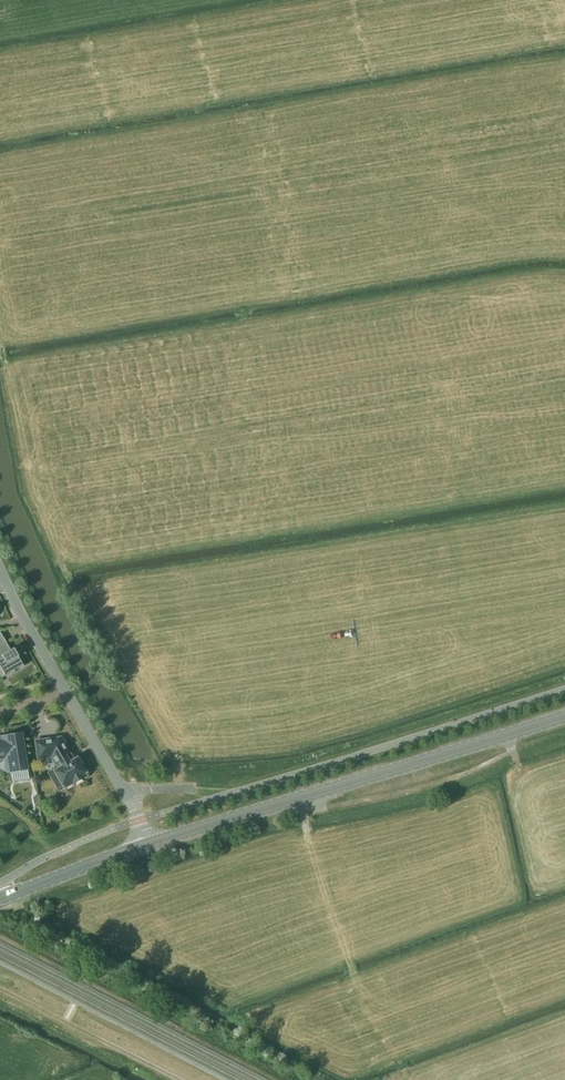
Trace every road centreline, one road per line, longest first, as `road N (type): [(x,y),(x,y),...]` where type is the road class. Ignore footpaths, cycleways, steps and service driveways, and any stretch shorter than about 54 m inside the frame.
road 1 (secondary): [(146,844),(564,715)]
road 2 (track): [(181,1079),(0,989)]
road 3 (residential): [(67,693),(136,811),(146,844)]
road 4 (secondary): [(0,899),(146,844)]
road 5 (residential): [(67,693),(0,570)]

